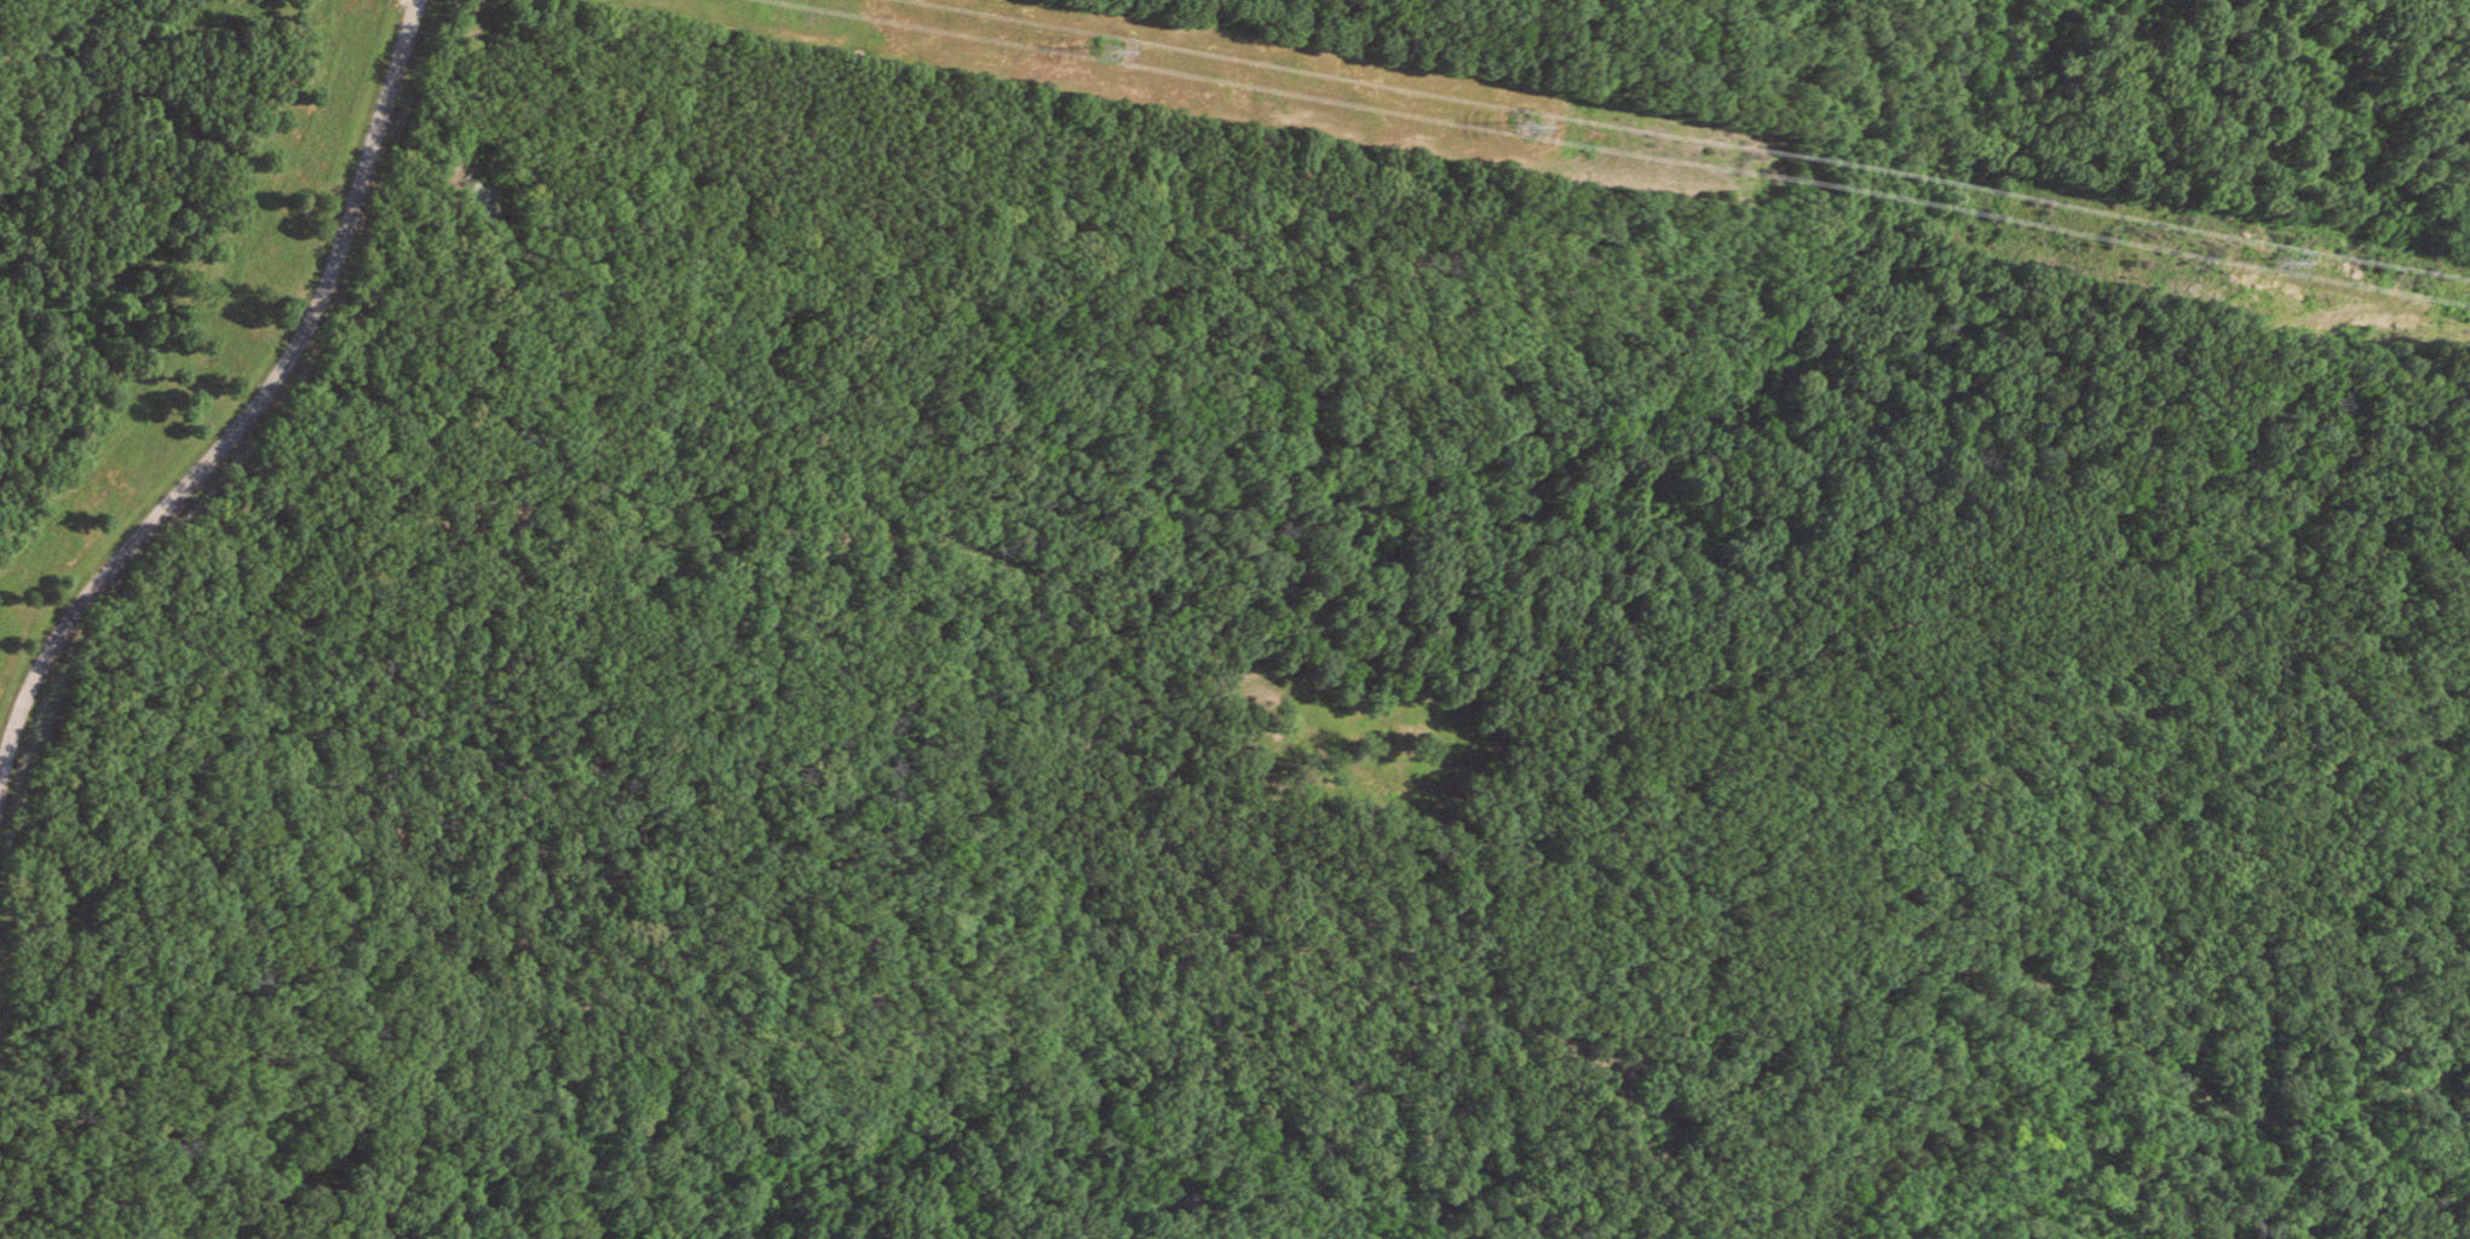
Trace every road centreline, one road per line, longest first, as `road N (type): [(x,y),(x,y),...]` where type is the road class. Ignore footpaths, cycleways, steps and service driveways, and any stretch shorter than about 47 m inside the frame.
road 1 (tertiary): [(0,817),(10,760),(33,701),(284,385),(321,315),(402,90),(424,0)]

